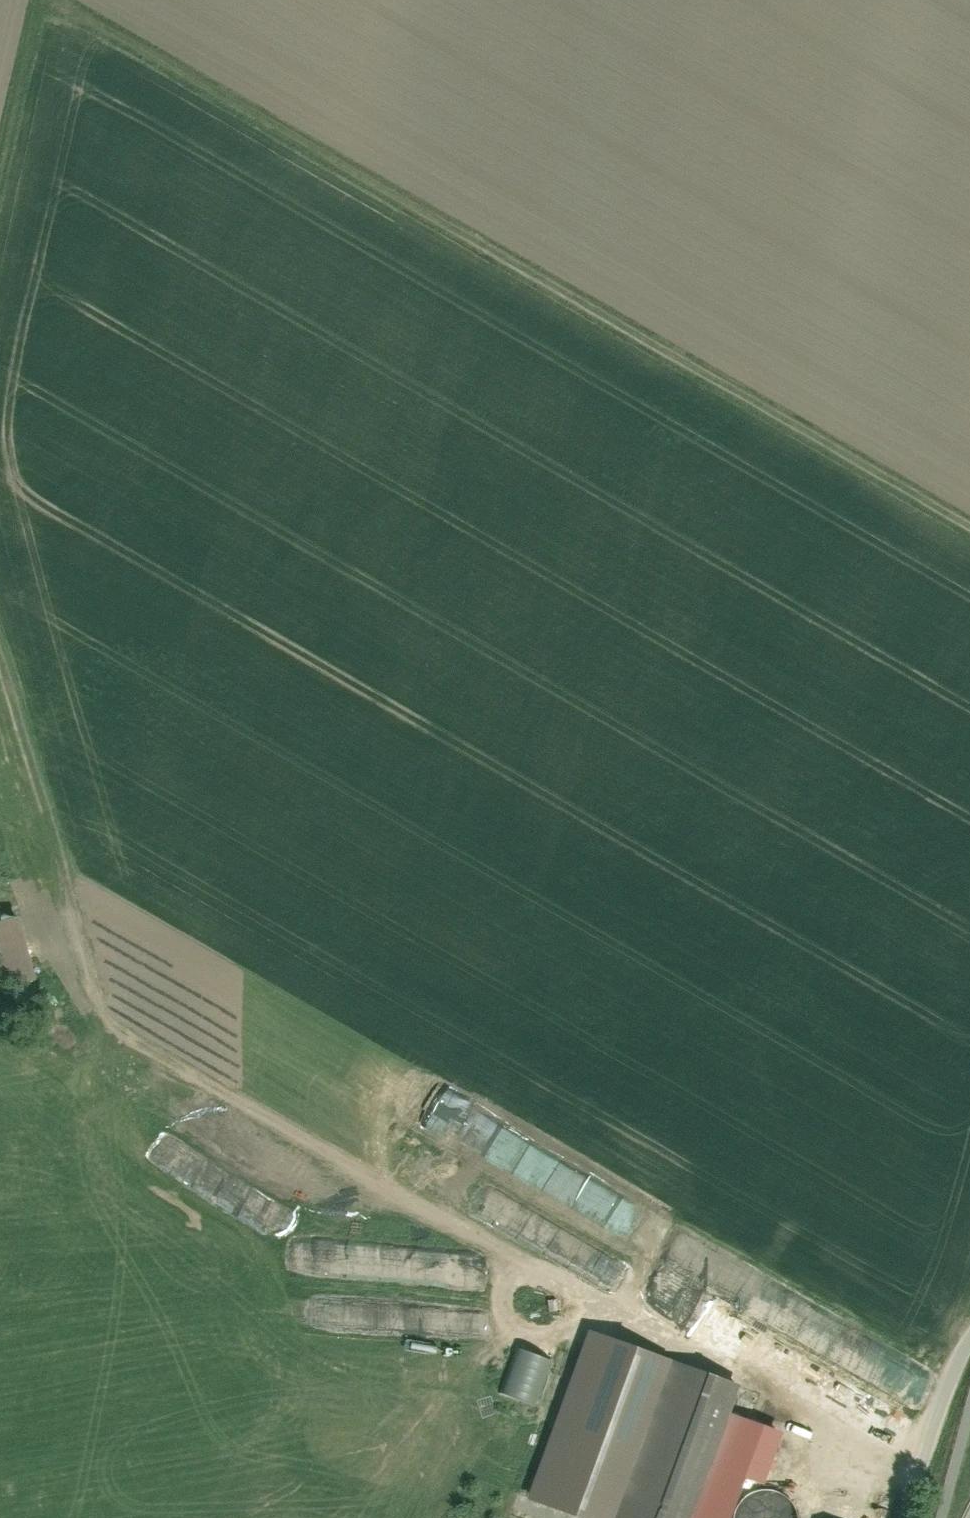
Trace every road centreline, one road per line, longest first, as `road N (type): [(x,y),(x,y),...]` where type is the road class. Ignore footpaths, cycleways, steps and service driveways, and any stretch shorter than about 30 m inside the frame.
road 1 (track): [(969,527),(52,0)]

